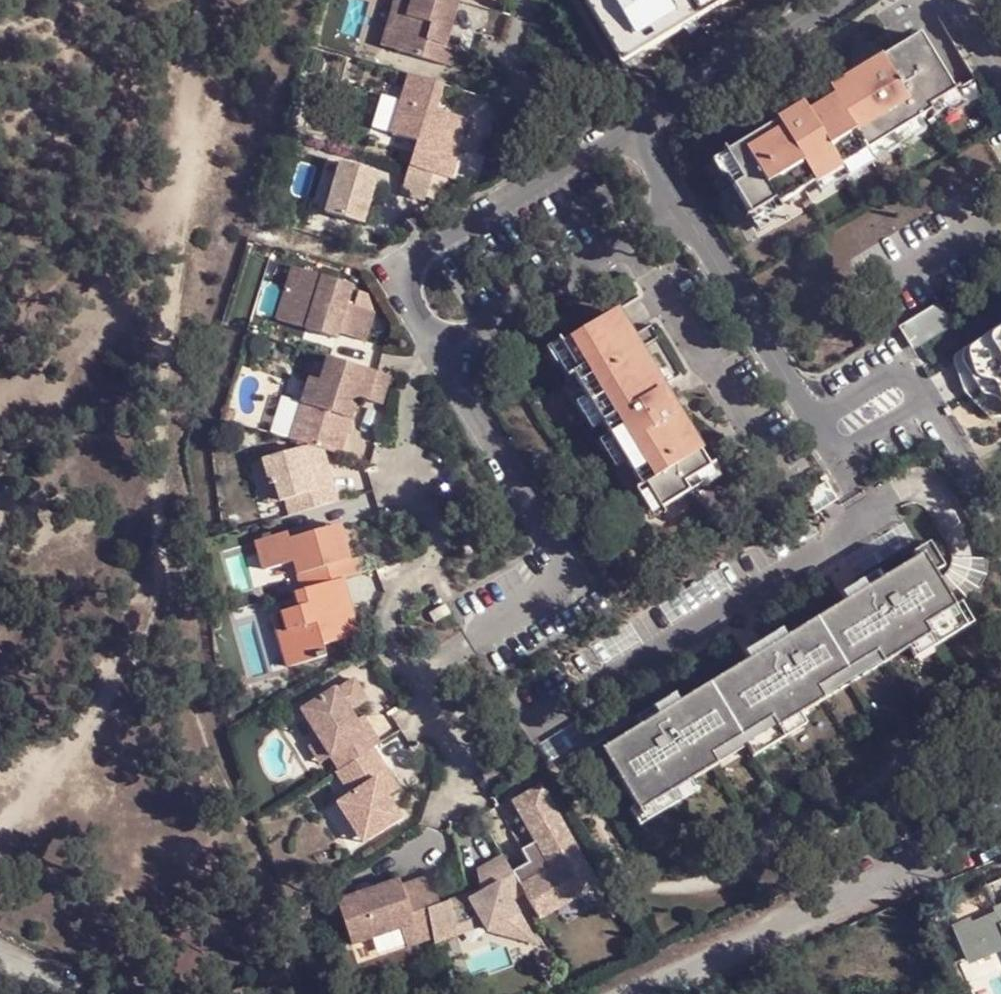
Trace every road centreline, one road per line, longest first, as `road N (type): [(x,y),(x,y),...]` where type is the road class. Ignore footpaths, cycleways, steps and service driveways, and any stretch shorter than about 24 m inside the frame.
road 1 (residential): [(476,635),(568,581),(410,313),(405,291),(419,256),(834,0)]
road 2 (track): [(0,836),(84,746),(160,586),(201,0)]
road 3 (unclassified): [(1000,826),(648,993)]

